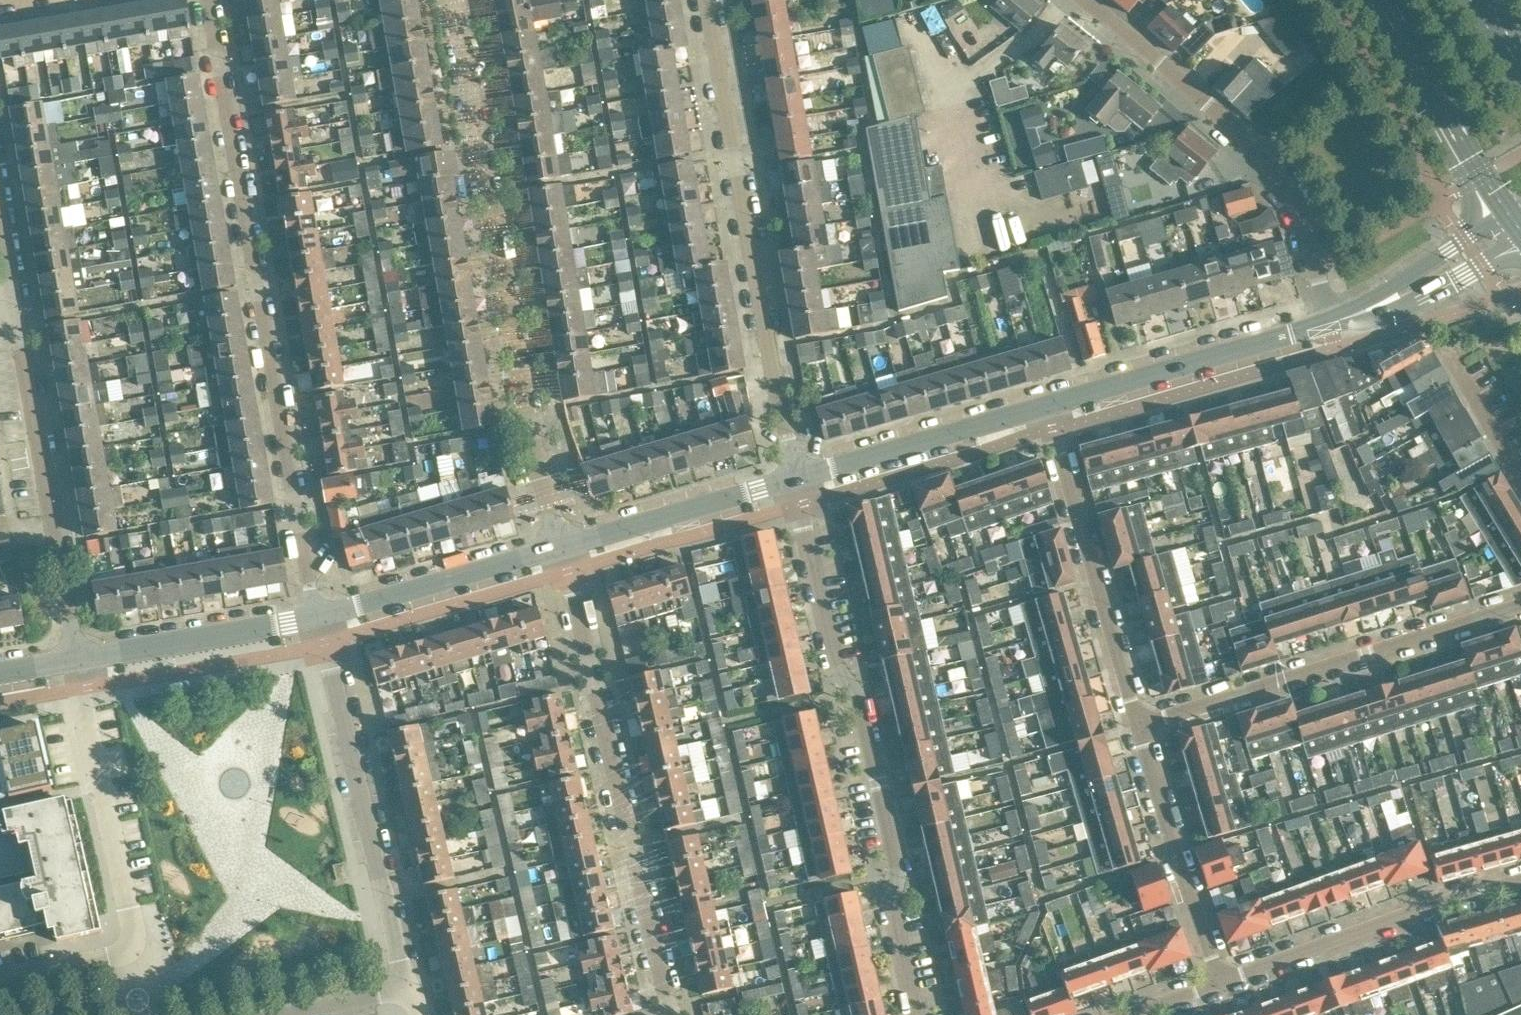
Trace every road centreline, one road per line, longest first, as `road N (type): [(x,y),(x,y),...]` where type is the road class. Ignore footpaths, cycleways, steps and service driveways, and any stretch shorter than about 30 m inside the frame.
road 1 (residential): [(316,617),(207,0)]
road 2 (residential): [(563,548),(525,424),(454,0)]
road 3 (residential): [(915,1014),(891,910),(899,873),(856,693),(827,647),(792,481)]
road 4 (residential): [(792,481),(705,0)]
road 5 (residential): [(671,1014),(563,548)]
road 6 (residential): [(0,985),(112,960),(132,945),(77,662)]
road 7 (residential): [(1332,323),(1303,228),(1265,163),(1081,0)]
road 8 (residential): [(1520,610),(1137,728)]
road 9 (residential): [(408,990),(316,617)]
road 10 (residential): [(77,662),(16,316)]
road 11 (residential): [(1045,408),(1137,728)]
road 12 (residential): [(1220,983),(1520,883)]
road 13 (tertiary): [(1045,408),(1332,323)]
road 14 (residential): [(1137,728),(1220,983)]
road 15 (secondary): [(1386,0),(1519,229)]
road 16 (tertiary): [(792,481),(1045,408)]
road 17 (tertiary): [(316,617),(563,548)]
road 18 (tertiary): [(77,662),(316,617)]
road 19 (tertiary): [(563,548),(792,481)]
road 20 (tertiary): [(1332,323),(1519,229)]
road 21 (residential): [(1520,481),(1442,338)]

